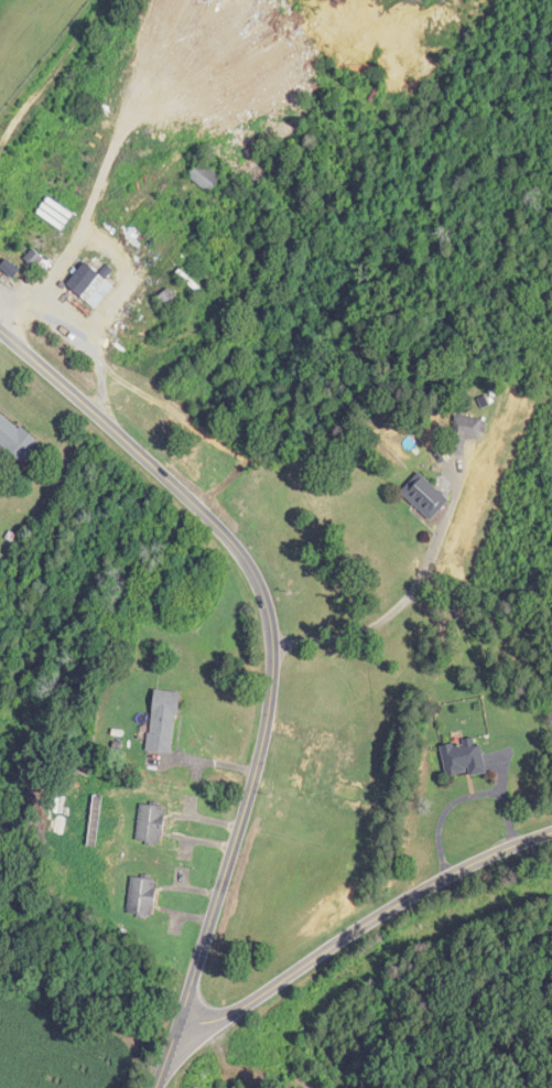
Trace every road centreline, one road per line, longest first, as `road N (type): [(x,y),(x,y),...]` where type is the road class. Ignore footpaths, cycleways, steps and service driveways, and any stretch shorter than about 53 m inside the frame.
road 1 (residential): [(155,1087),(260,758),(273,666),(270,615),(250,567),(217,526),(0,330)]
road 2 (residential): [(551,832),(465,866),(226,1019),(178,1022)]

